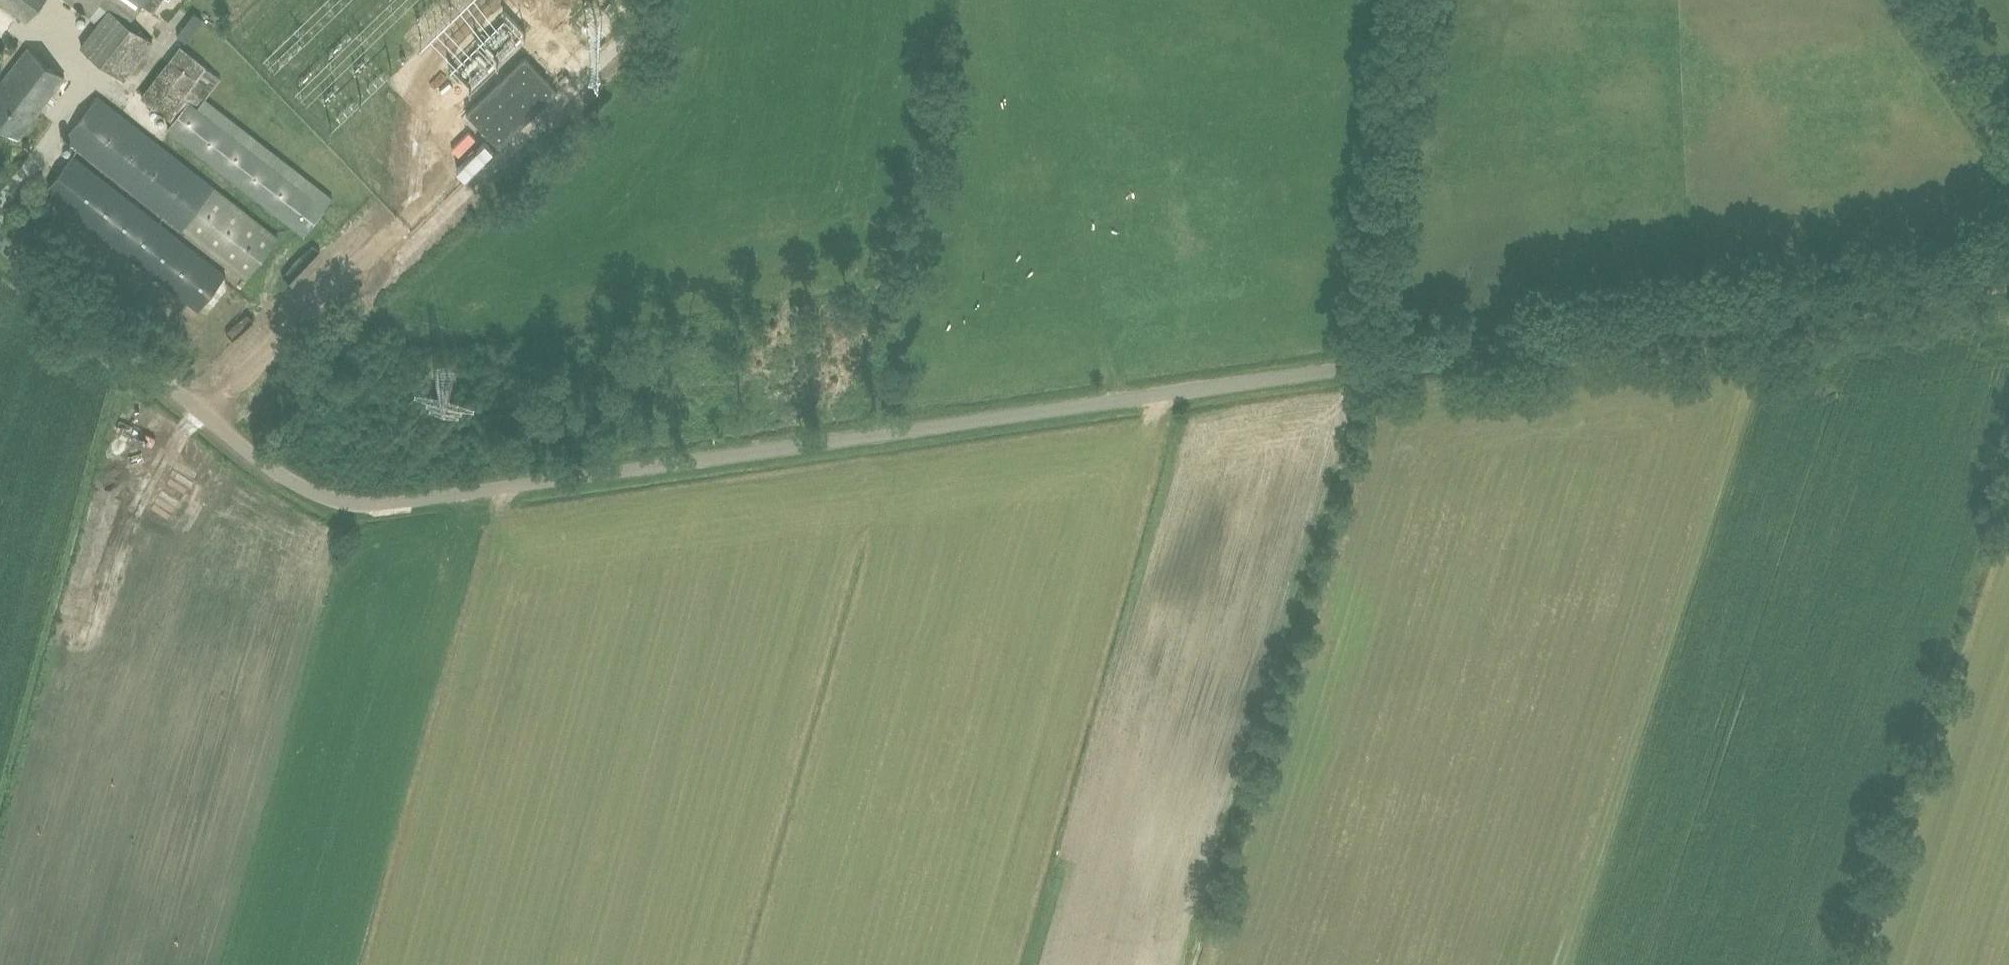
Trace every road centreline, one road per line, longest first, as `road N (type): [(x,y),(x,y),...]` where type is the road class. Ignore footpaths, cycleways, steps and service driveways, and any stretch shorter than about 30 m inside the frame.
road 1 (unclassified): [(2008,263),(1480,349),(356,503),(317,493),(259,459),(0,245)]
road 2 (unclassified): [(2008,158),(1906,0)]

